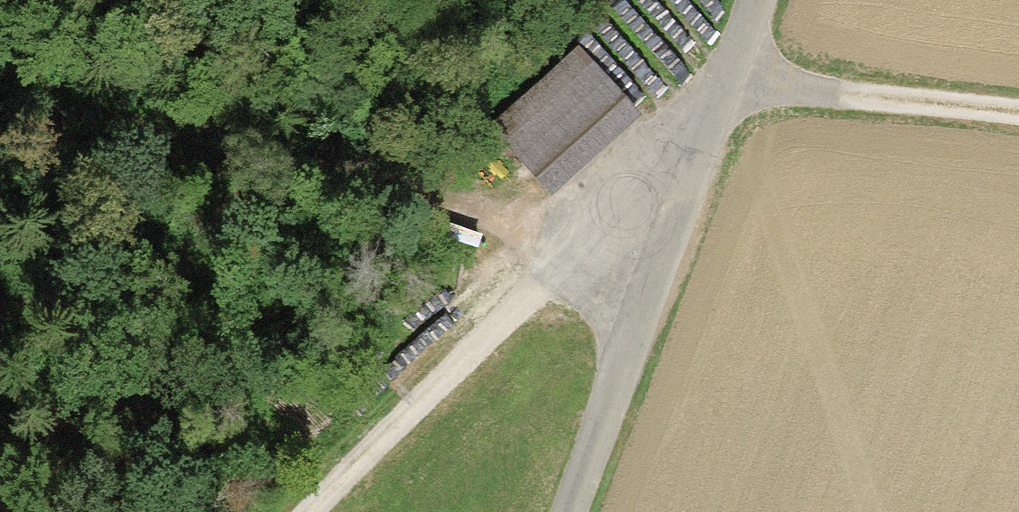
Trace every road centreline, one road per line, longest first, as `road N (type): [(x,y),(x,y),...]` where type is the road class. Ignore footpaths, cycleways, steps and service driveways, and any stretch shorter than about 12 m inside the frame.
road 1 (track): [(579,242),(127,91),(0,56)]
road 2 (track): [(310,511),(724,95)]
road 3 (unclassified): [(581,511),(748,0)]
road 4 (track): [(1018,121),(923,104),(724,95)]

